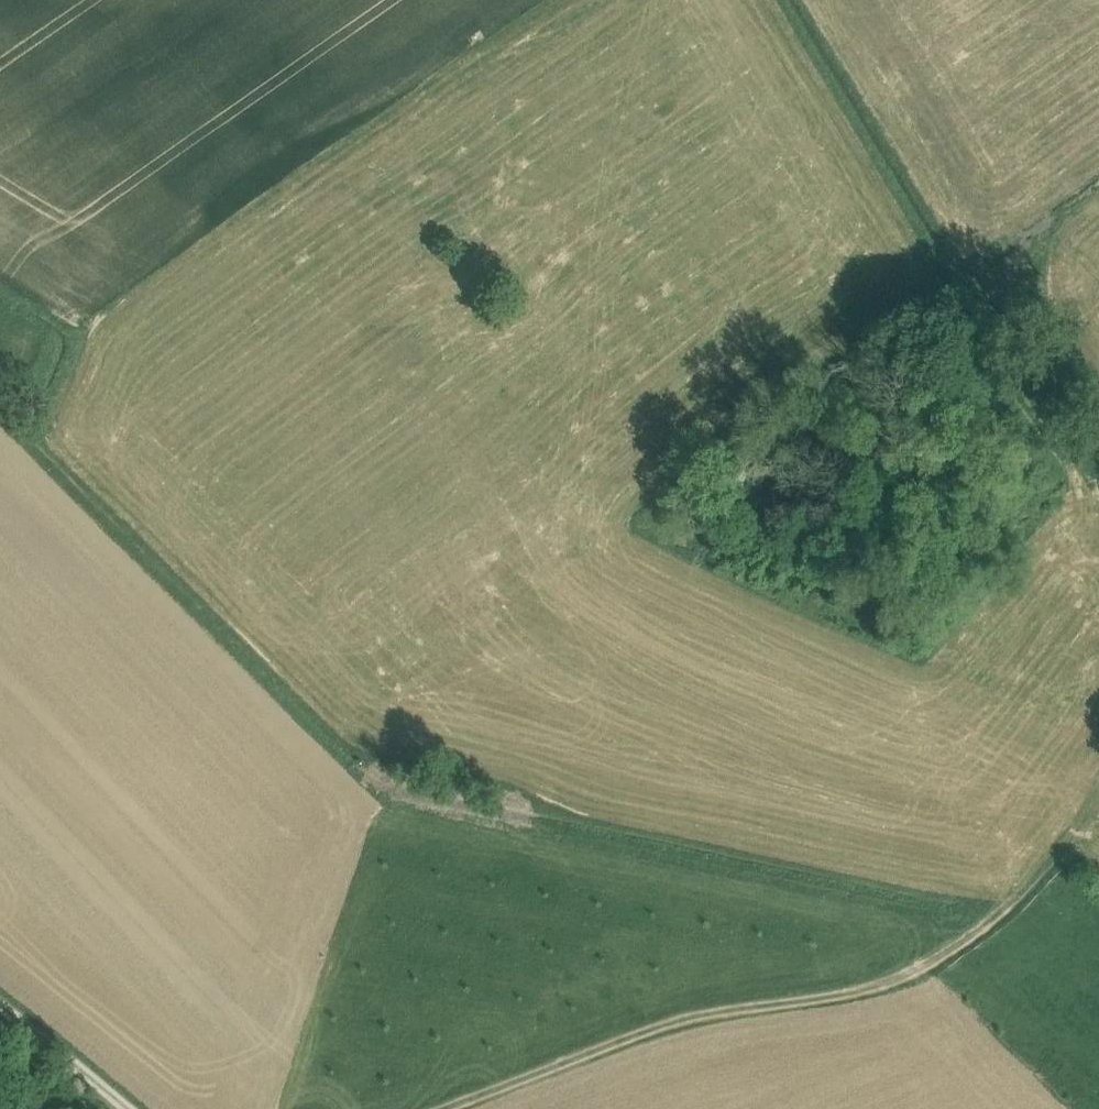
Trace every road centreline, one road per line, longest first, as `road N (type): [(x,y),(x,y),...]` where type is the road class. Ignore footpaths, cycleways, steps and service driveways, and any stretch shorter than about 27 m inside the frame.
road 1 (track): [(458,1108),(690,1017),(786,1005),(972,954),(1098,812)]
road 2 (track): [(0,1006),(121,1108)]

